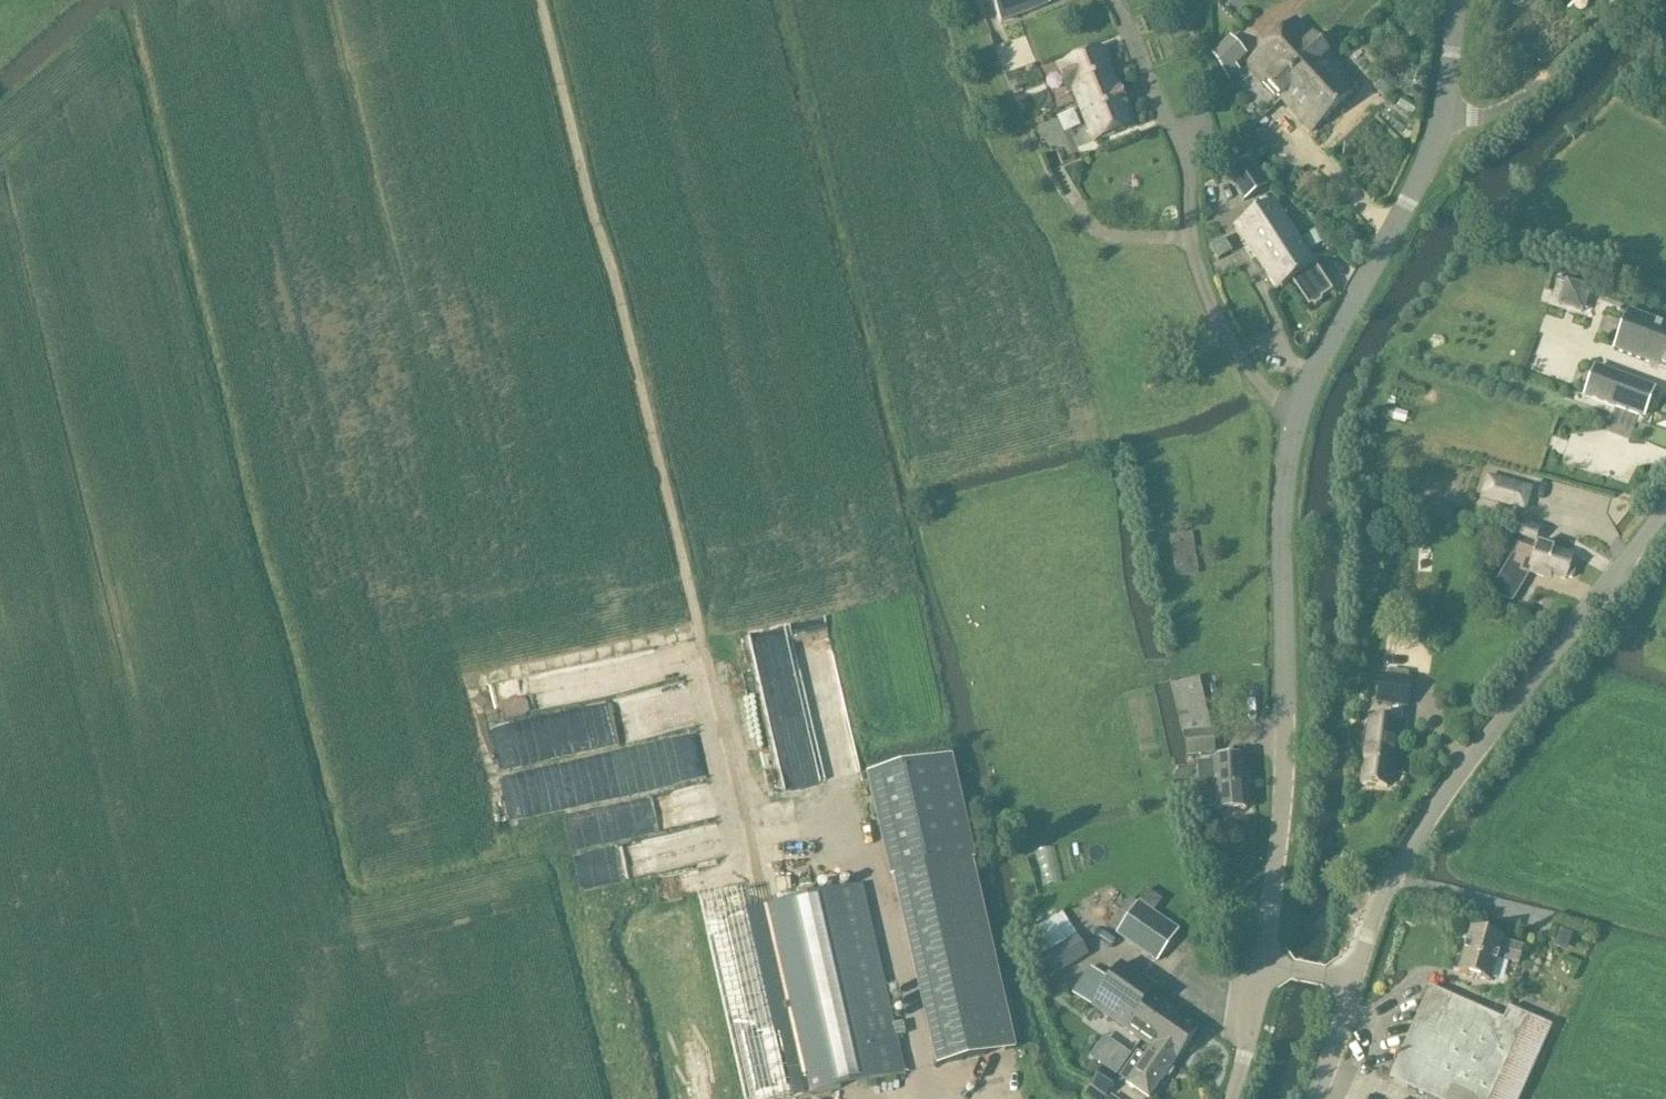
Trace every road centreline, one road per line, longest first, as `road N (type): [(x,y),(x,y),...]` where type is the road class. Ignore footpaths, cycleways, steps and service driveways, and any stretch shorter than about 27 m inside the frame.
road 1 (unclassified): [(1268,968),(1285,732),(1284,466),(1329,339),(1412,200),(1447,90),(1457,0)]
road 2 (track): [(698,628),(540,0)]
road 3 (unclassified): [(1665,511),(1459,772),(1391,880),(1349,984)]
road 4 (unclassified): [(1218,1098),(1268,968)]
road 5 (unclassified): [(1349,984),(1315,1098)]

